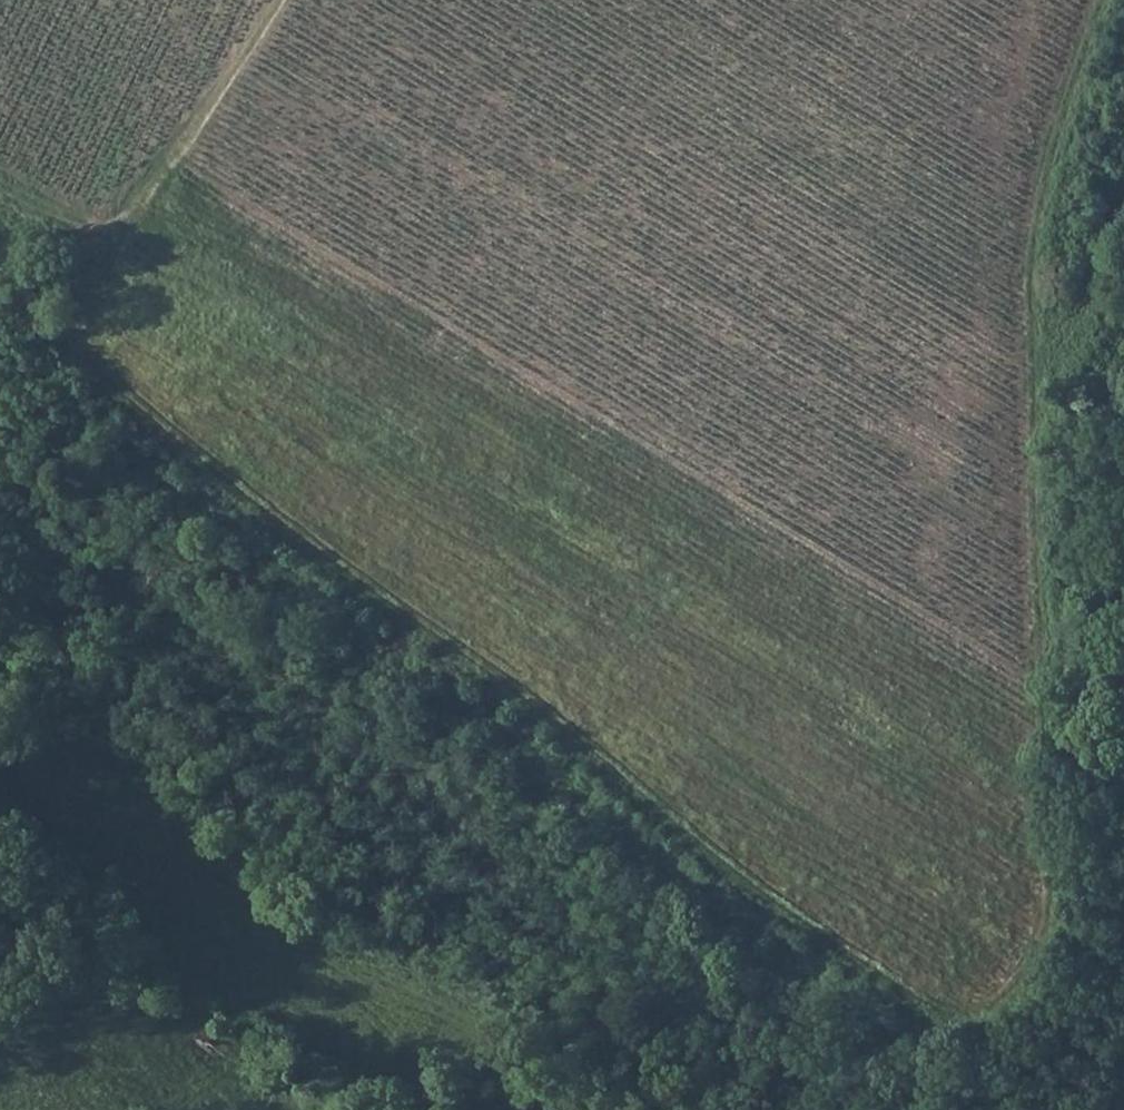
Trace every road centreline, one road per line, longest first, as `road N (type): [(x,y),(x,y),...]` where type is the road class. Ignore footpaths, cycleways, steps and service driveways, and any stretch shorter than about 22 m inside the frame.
road 1 (track): [(85,298),(276,0)]

